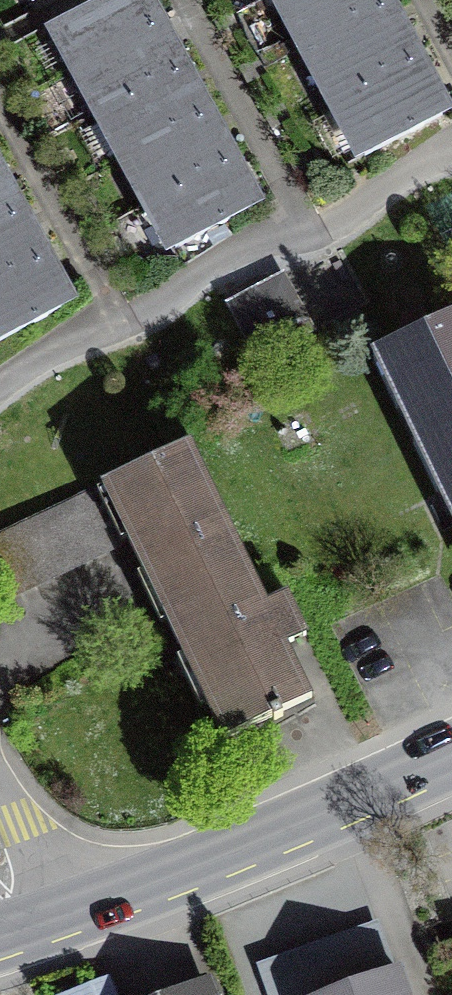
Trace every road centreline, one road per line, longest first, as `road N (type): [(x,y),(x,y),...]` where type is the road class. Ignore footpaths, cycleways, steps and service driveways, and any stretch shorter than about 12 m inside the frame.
road 1 (secondary): [(34,930),(451,754)]

